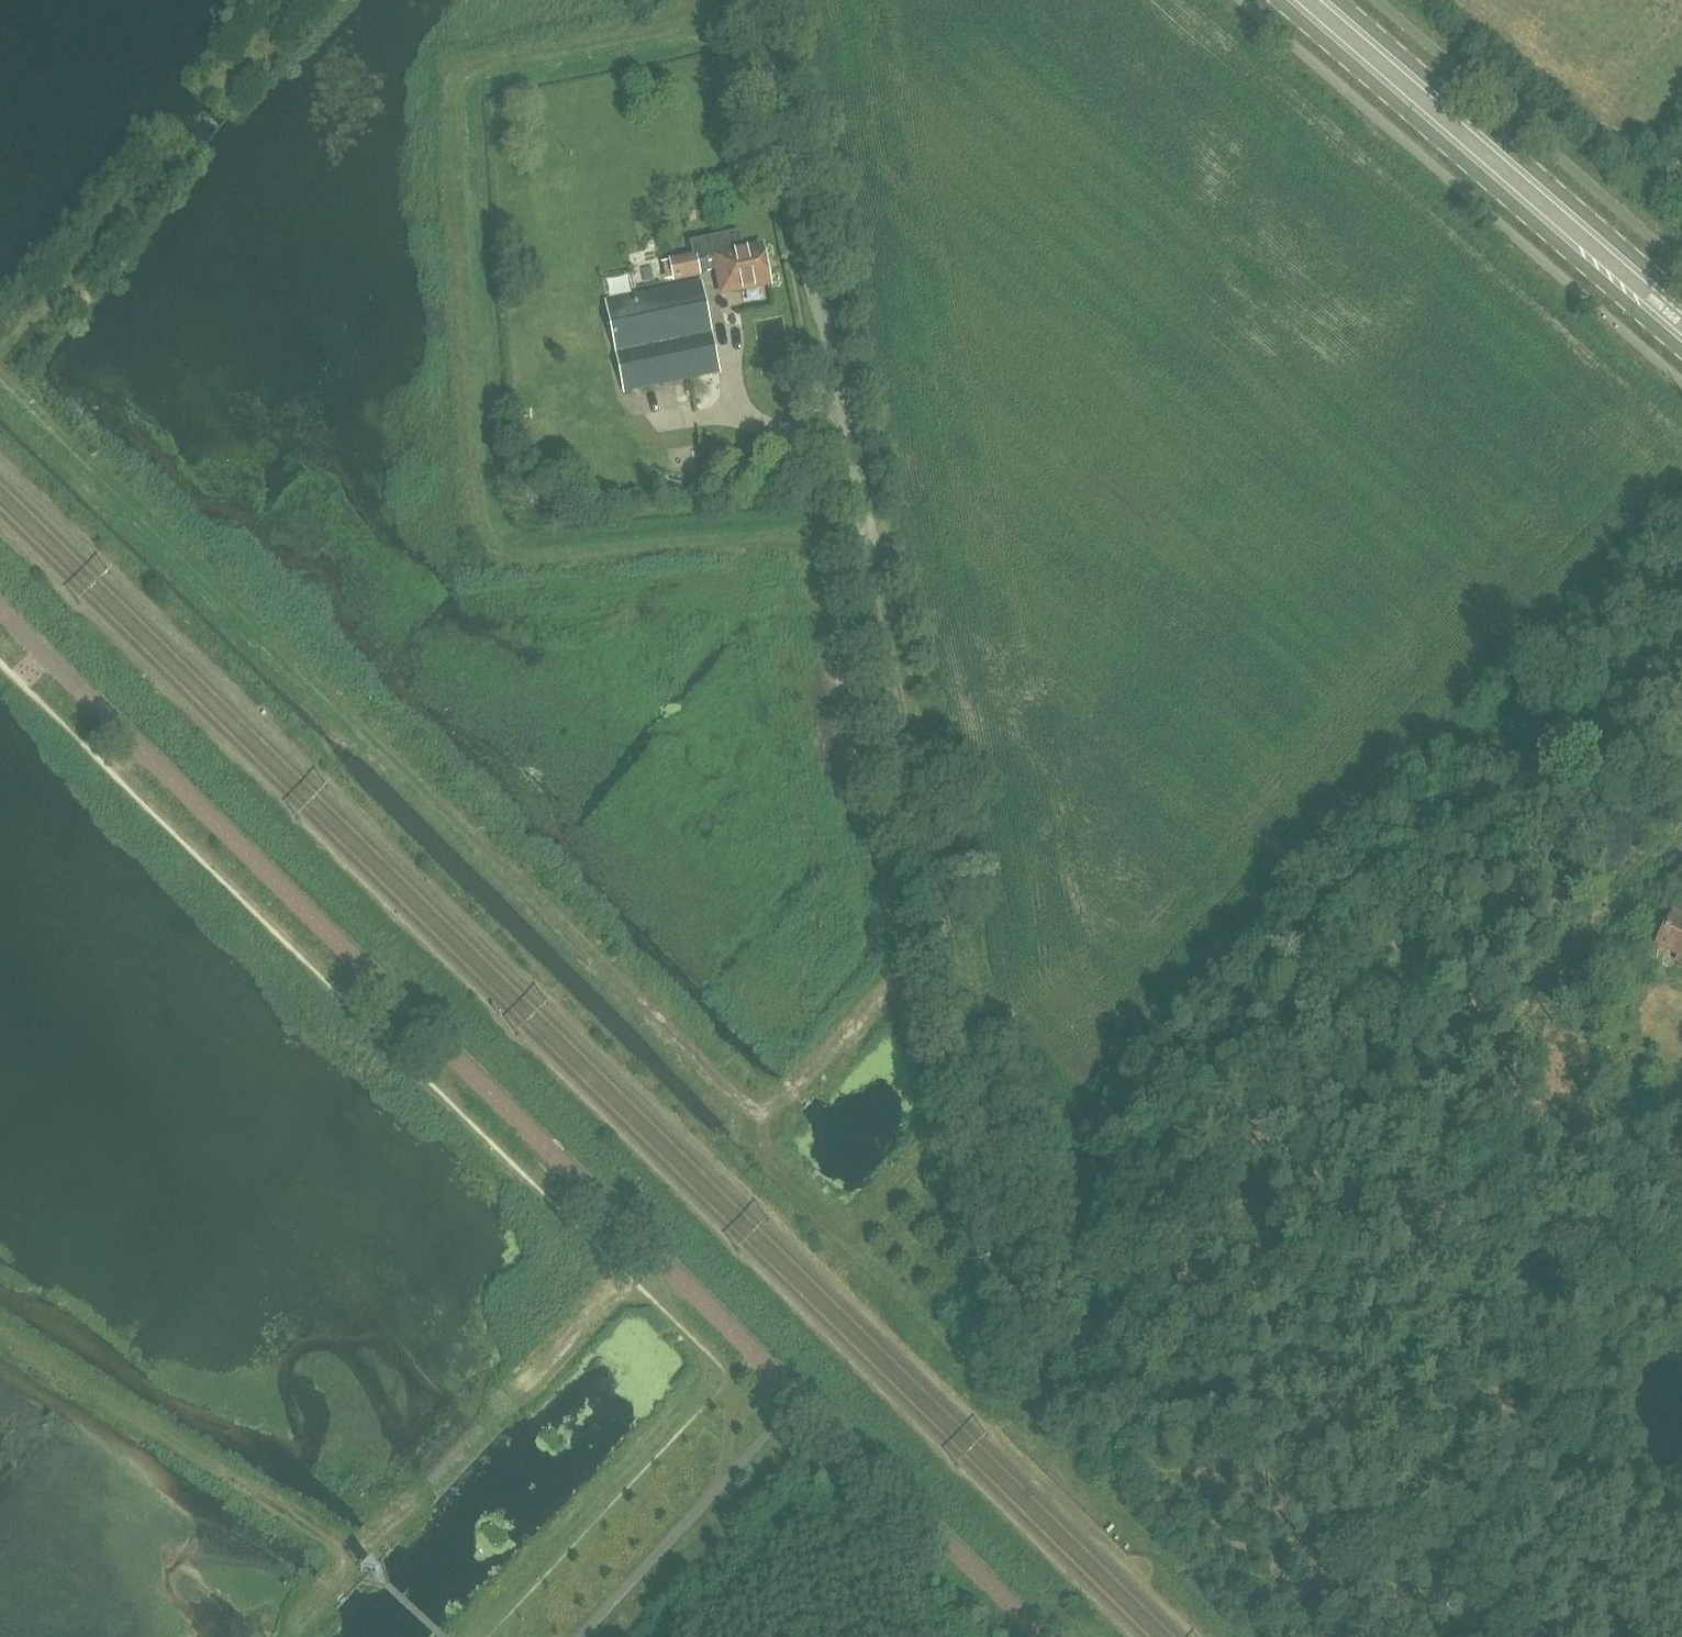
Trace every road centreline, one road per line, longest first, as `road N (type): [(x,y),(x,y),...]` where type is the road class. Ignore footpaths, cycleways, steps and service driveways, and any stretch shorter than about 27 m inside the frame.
road 1 (track): [(1049,1427),(846,422)]
road 2 (primary): [(1277,0),(1681,351)]
road 3 (primary): [(1681,298),(1339,0)]
road 4 (residential): [(846,422),(756,0)]
road 5 (track): [(0,1337),(341,1555)]

